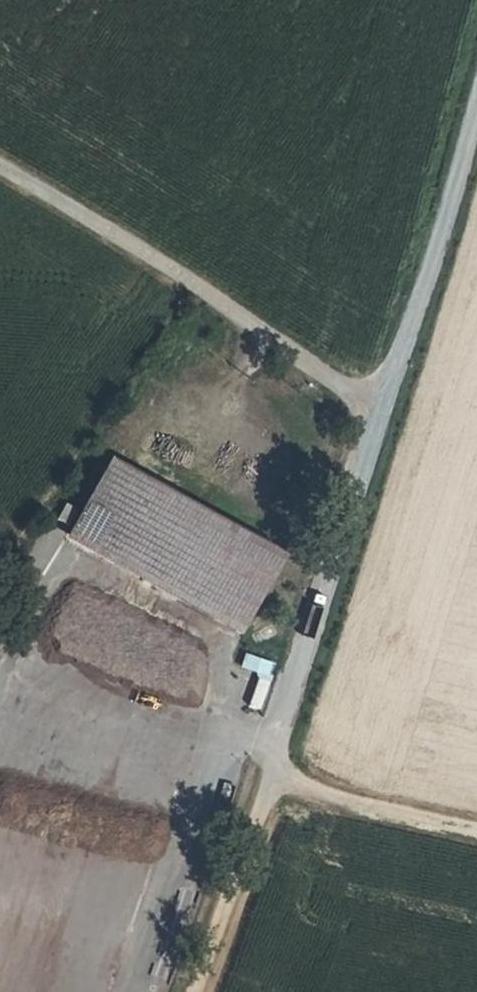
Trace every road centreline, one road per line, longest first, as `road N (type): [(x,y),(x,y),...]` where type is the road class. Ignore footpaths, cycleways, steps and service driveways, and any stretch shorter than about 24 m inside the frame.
road 1 (track): [(0,170),(379,417)]
road 2 (track): [(379,417),(272,776)]
road 3 (track): [(379,417),(476,90)]
road 4 (track): [(272,776),(190,991)]
road 5 (track): [(476,824),(272,776)]

